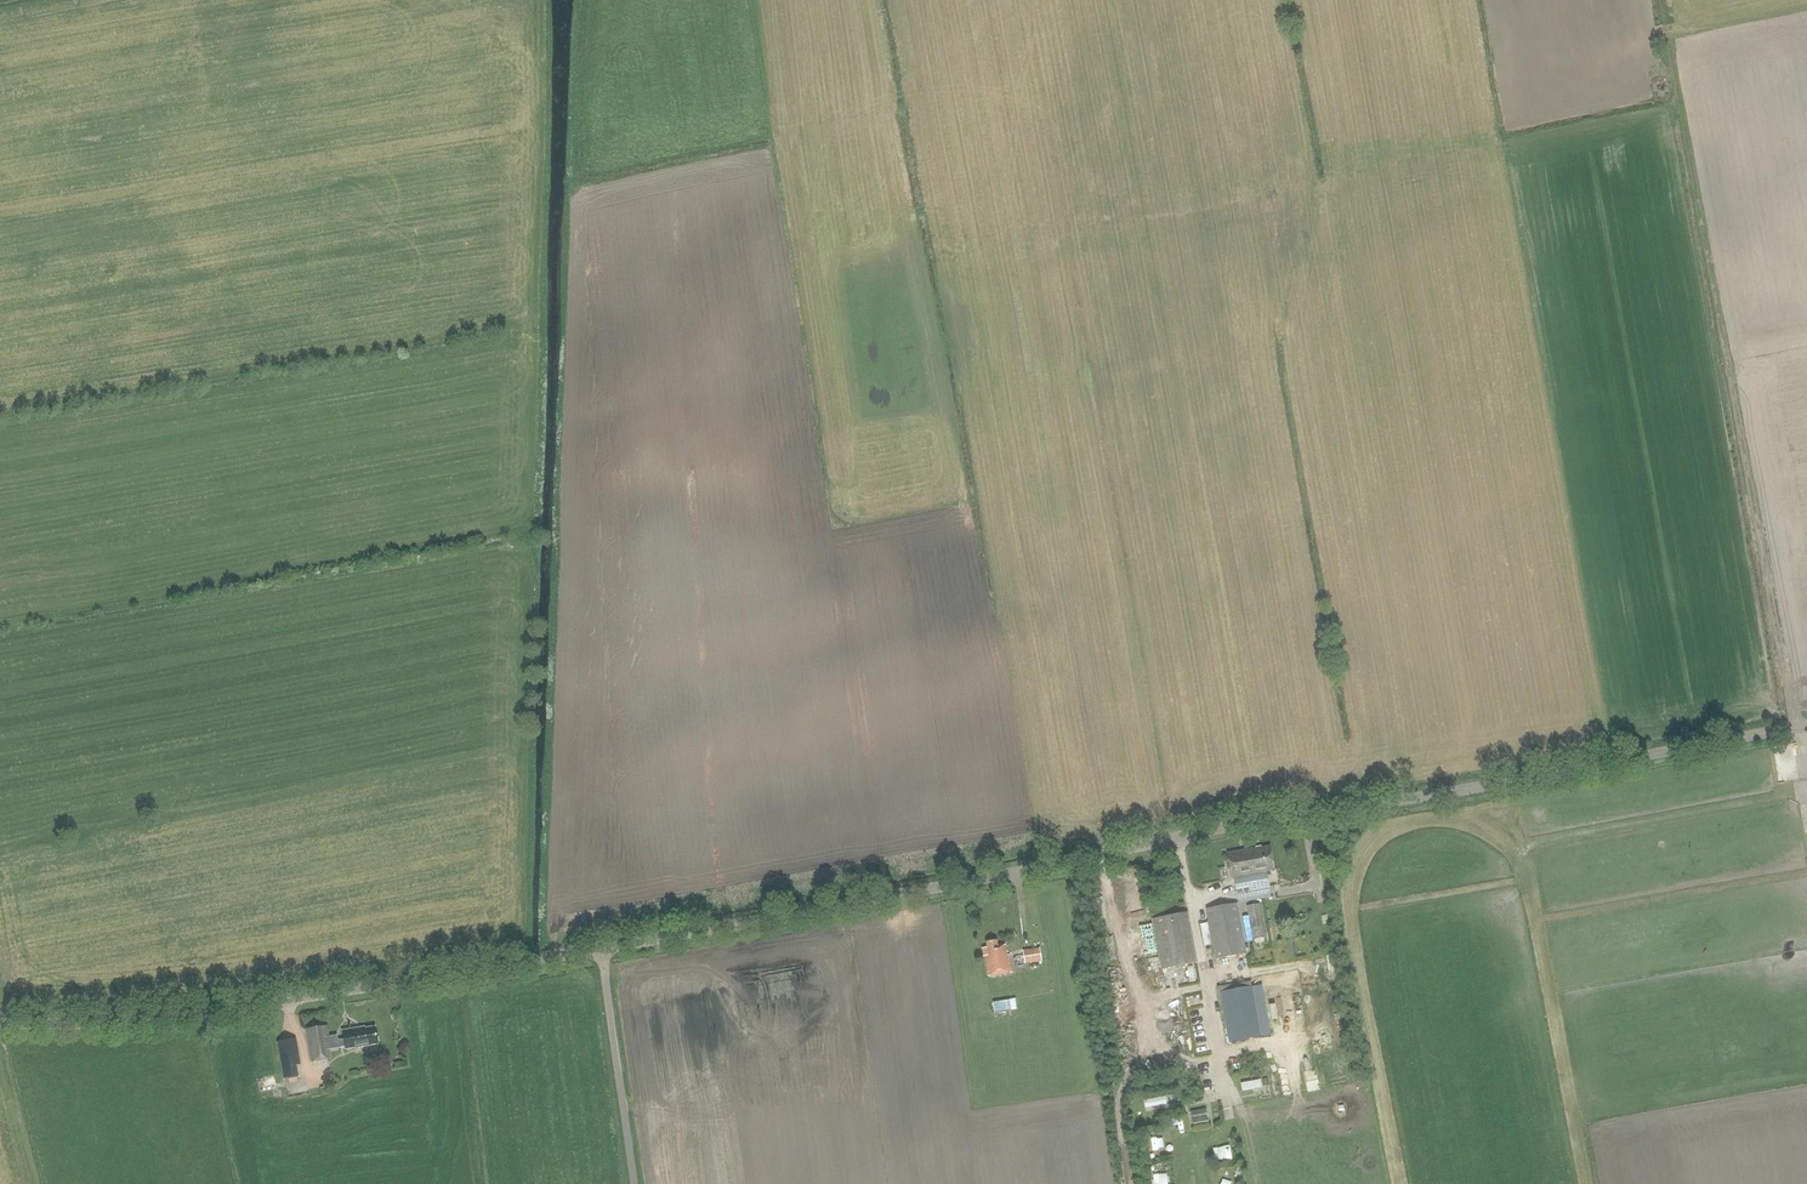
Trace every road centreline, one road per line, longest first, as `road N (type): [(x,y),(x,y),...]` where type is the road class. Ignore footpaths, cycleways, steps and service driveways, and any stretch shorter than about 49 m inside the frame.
road 1 (tertiary): [(601,948),(1806,725)]
road 2 (track): [(1664,0),(1795,727)]
road 3 (tertiary): [(0,1024),(198,1012),(601,948)]
road 4 (unclassified): [(634,1183),(601,948)]
road 5 (track): [(1279,0),(1310,170)]

